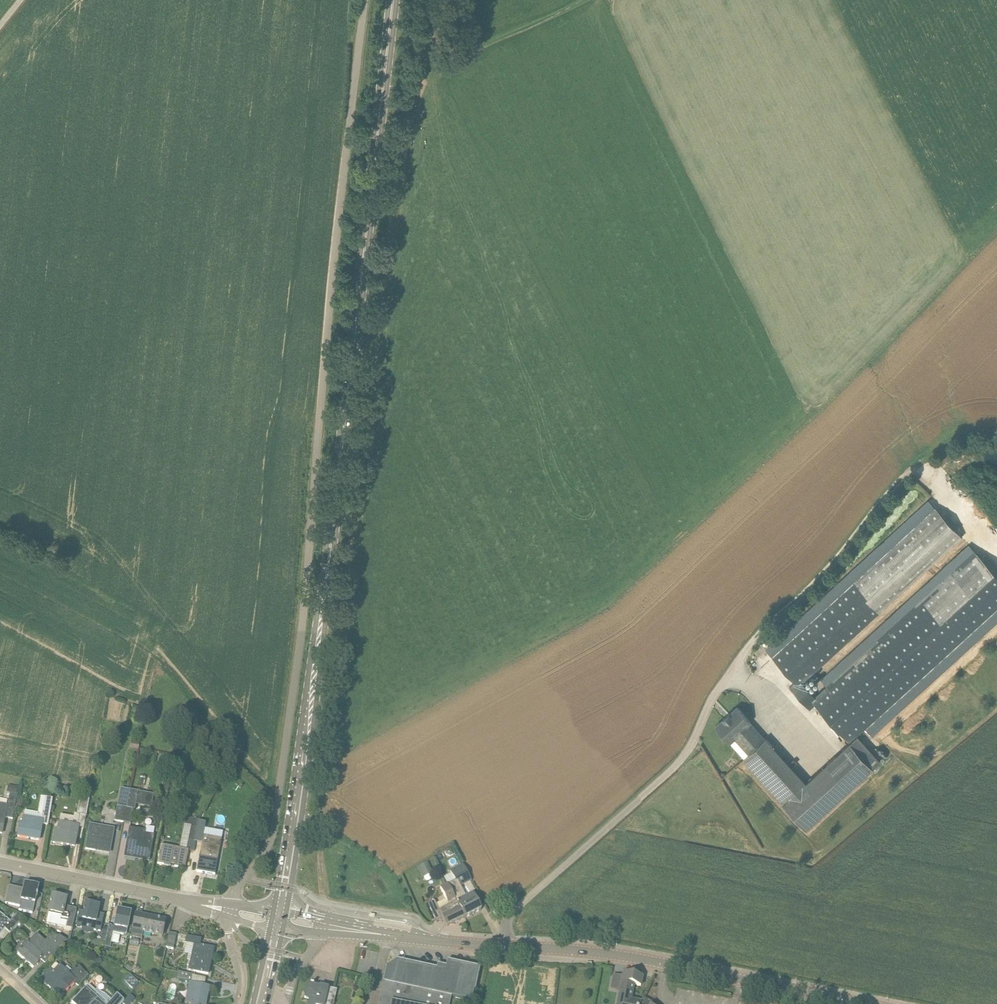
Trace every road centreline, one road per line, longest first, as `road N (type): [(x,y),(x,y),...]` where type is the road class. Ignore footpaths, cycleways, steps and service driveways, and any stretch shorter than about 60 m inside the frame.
road 1 (unclassified): [(232,902),(274,826),(365,0)]
road 2 (primary): [(280,908),(391,23)]
road 3 (unclassified): [(504,946),(511,912),(684,753),(739,653)]
road 4 (tertiary): [(858,1003),(634,957),(504,946)]
road 5 (track): [(739,653),(939,435),(955,424),(996,423)]
road 6 (unclassified): [(187,901),(0,861)]
road 7 (tertiary): [(403,937),(280,908)]

